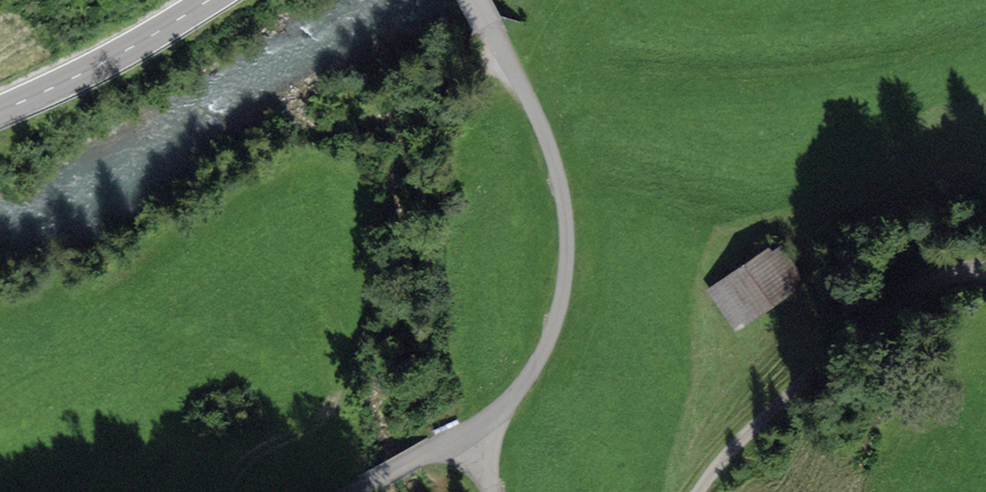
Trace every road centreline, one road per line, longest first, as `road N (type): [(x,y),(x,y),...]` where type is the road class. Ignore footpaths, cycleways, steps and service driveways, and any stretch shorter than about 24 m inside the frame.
road 1 (residential): [(467,433),(510,401),(549,341),(567,249),(554,163),(488,23)]
road 2 (residential): [(699,491),(752,430),(891,308),(931,284),(985,271)]
road 3 (primary): [(209,0),(0,111)]
road 4 (residential): [(351,491),(467,433)]

